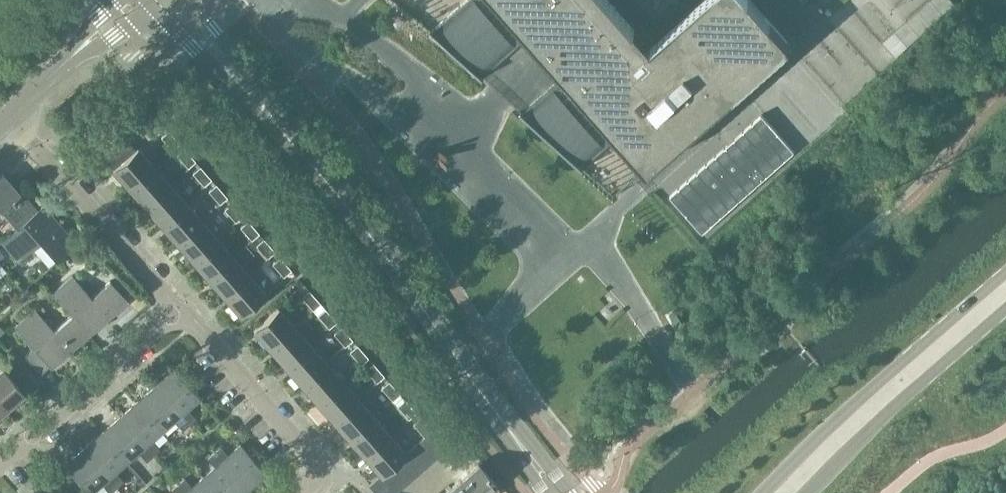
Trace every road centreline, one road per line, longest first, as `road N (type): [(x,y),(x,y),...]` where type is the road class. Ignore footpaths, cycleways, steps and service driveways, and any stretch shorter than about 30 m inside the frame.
road 1 (secondary): [(1005,275),(769,492)]
road 2 (tertiary): [(497,414),(308,160)]
road 3 (secondary): [(809,492),(1005,310)]
road 4 (residential): [(178,310),(9,116)]
road 5 (residential): [(178,310),(0,464)]
road 6 (residential): [(323,479),(178,310)]
road 7 (tertiary): [(154,6),(282,146),(308,160)]
road 8 (tertiary): [(308,160),(302,132),(191,0)]
road 9 (residential): [(9,116),(154,6)]
road 10 (residential): [(118,0),(9,116)]

